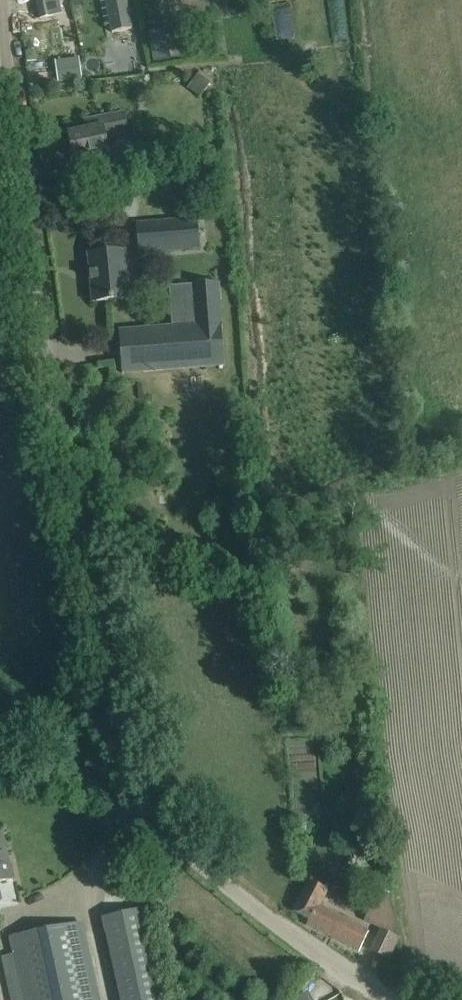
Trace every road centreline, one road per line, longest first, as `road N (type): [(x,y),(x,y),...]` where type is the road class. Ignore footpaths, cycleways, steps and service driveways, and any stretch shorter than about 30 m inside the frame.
road 1 (unclassified): [(392,999),(324,961),(242,898),(139,799),(31,292),(5,0)]
road 2 (track): [(139,799),(0,766)]

